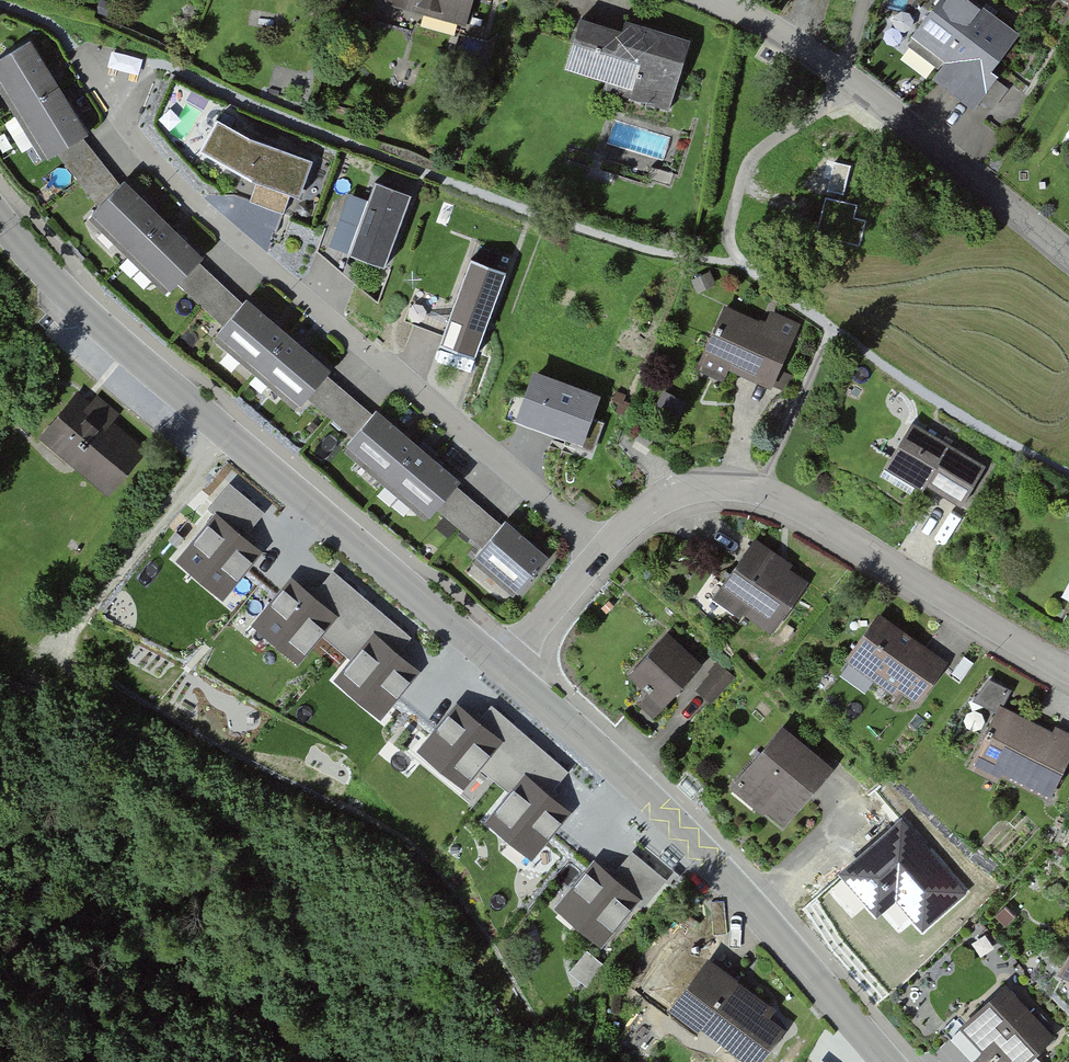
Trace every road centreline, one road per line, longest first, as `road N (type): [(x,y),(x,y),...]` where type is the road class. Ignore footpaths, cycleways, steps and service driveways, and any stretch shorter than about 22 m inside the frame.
road 1 (residential): [(501,667),(626,525),(678,492),(704,486),(796,507),(1068,670)]
road 2 (tertiary): [(501,667),(102,327),(0,218)]
road 3 (tertiary): [(888,1061),(706,856),(501,667)]
road 4 (residential): [(1068,258),(845,76),(718,0)]
road 5 (track): [(61,635),(230,434)]

